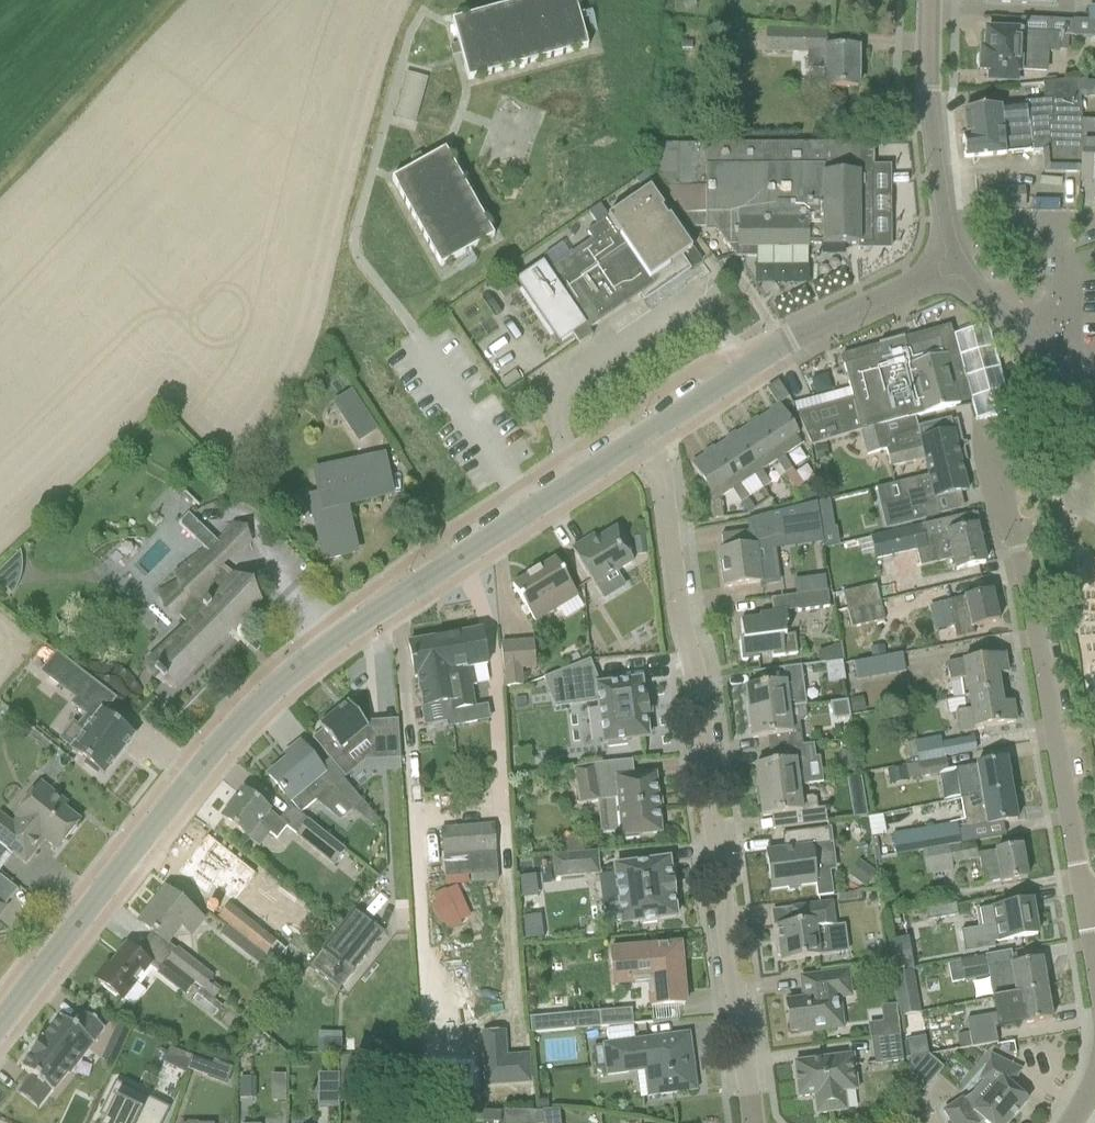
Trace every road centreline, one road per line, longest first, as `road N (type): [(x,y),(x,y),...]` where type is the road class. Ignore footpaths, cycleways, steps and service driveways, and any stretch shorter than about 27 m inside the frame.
road 1 (tertiary): [(0,1021),(253,706),(643,435)]
road 2 (residential): [(752,1122),(705,749),(659,475),(643,435)]
road 3 (residential): [(1051,355),(997,426),(1085,901)]
road 4 (tertiary): [(643,435),(803,333),(948,270)]
road 5 (tertiary): [(948,270),(928,92),(930,0)]
road 6 (tertiary): [(1051,355),(948,270)]

